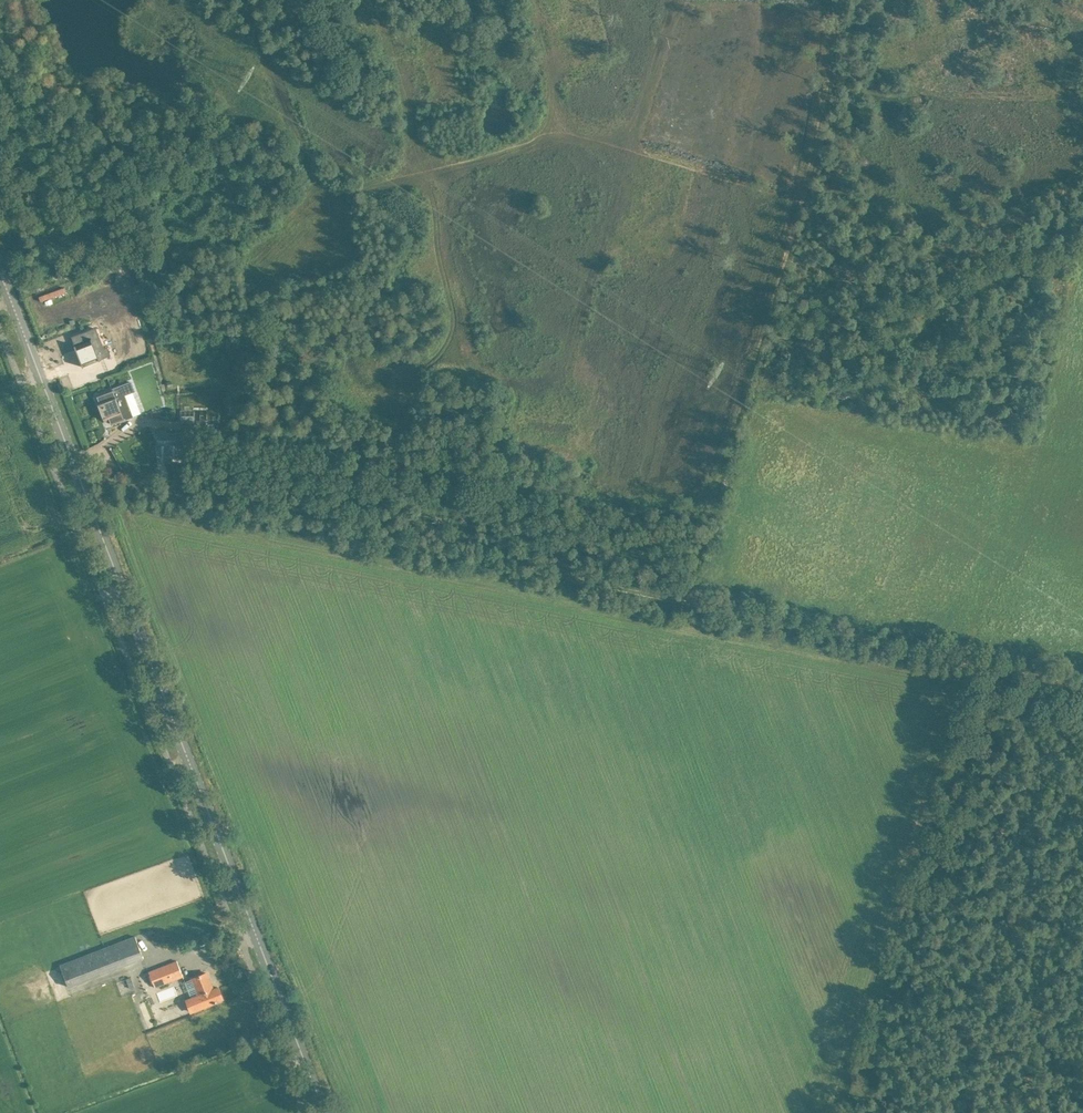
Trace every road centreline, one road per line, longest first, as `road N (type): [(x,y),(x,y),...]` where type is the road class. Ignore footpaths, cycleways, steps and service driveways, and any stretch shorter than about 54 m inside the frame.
road 1 (tertiary): [(325,1112),(0,271)]
road 2 (track): [(677,601),(79,476)]
road 3 (track): [(677,601),(821,106),(830,26)]
road 4 (track): [(1082,687),(677,601)]

